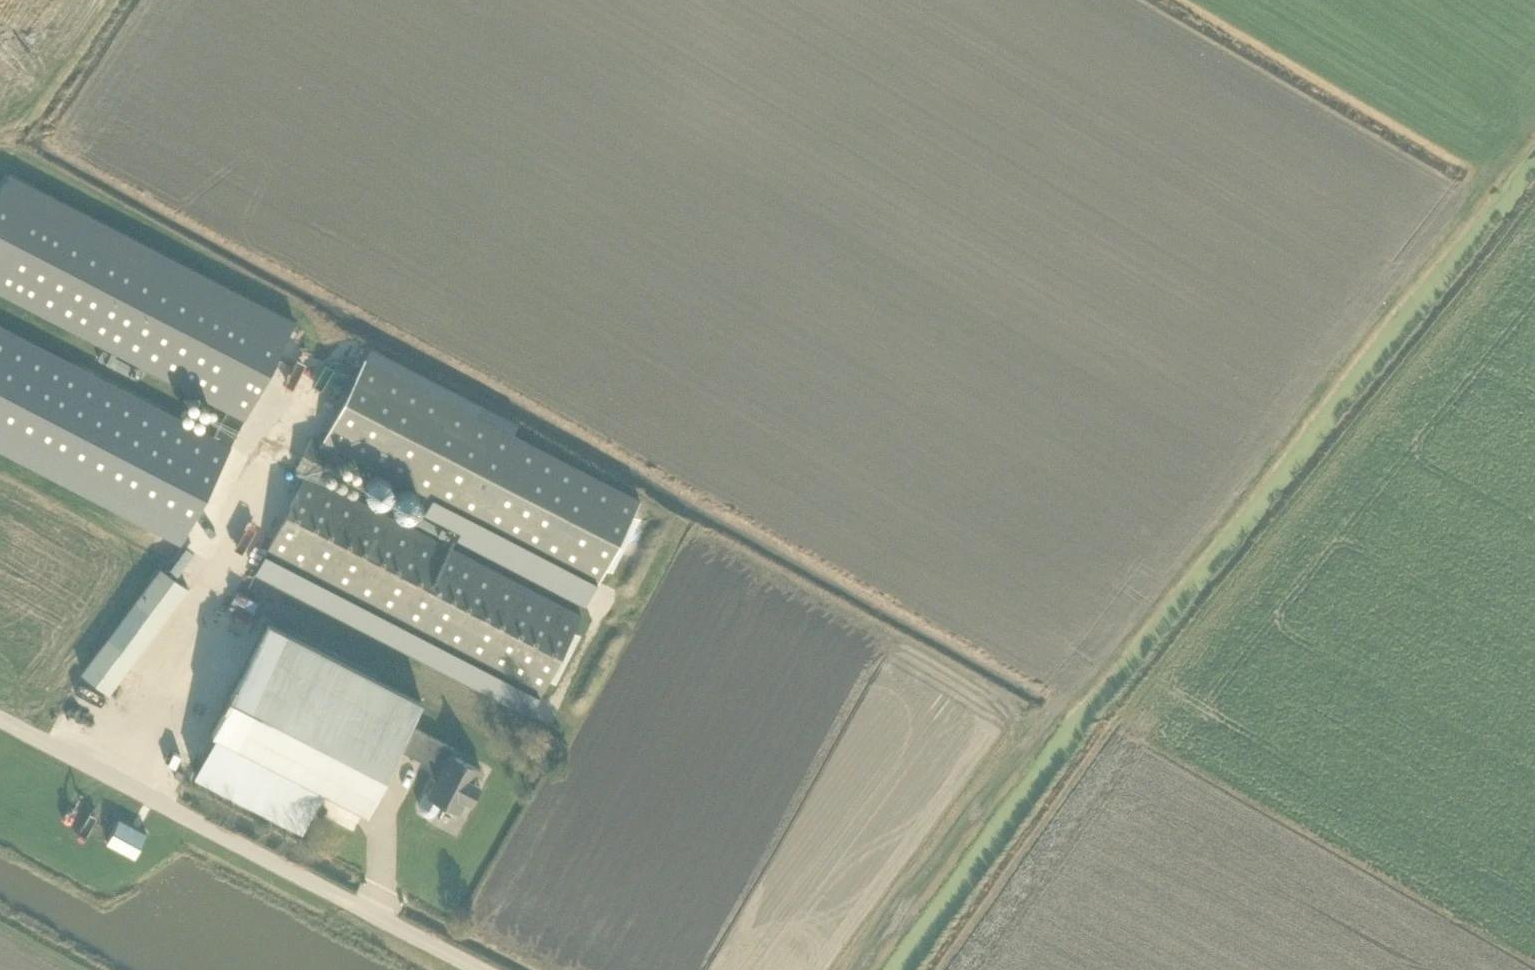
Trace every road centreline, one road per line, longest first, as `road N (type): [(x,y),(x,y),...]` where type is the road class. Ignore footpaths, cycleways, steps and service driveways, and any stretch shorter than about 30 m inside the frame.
road 1 (unclassified): [(472,969),(0,724)]

